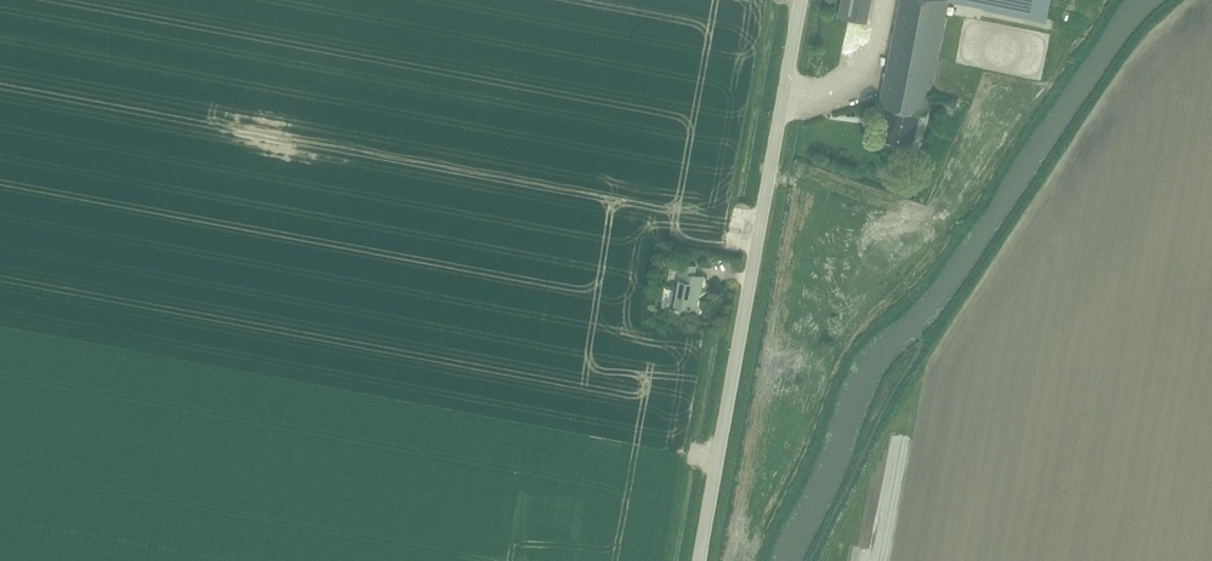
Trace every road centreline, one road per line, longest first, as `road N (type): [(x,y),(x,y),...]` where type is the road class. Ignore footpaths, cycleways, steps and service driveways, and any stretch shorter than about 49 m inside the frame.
road 1 (track): [(824,560),(972,293),(1150,27),(1185,0)]
road 2 (tertiary): [(701,560),(802,0)]

